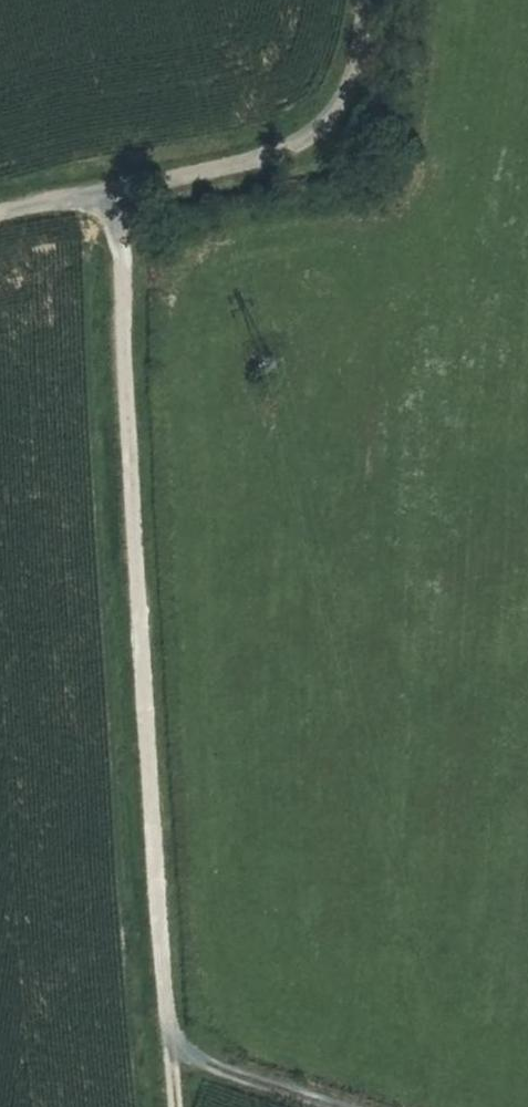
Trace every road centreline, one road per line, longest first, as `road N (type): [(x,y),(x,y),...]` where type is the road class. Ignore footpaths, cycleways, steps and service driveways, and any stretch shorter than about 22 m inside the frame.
road 1 (track): [(114,189),(178,1106)]
road 2 (track): [(367,0),(363,38),(336,112),(279,151),(0,219)]
road 3 (track): [(174,1052),(346,1106)]

